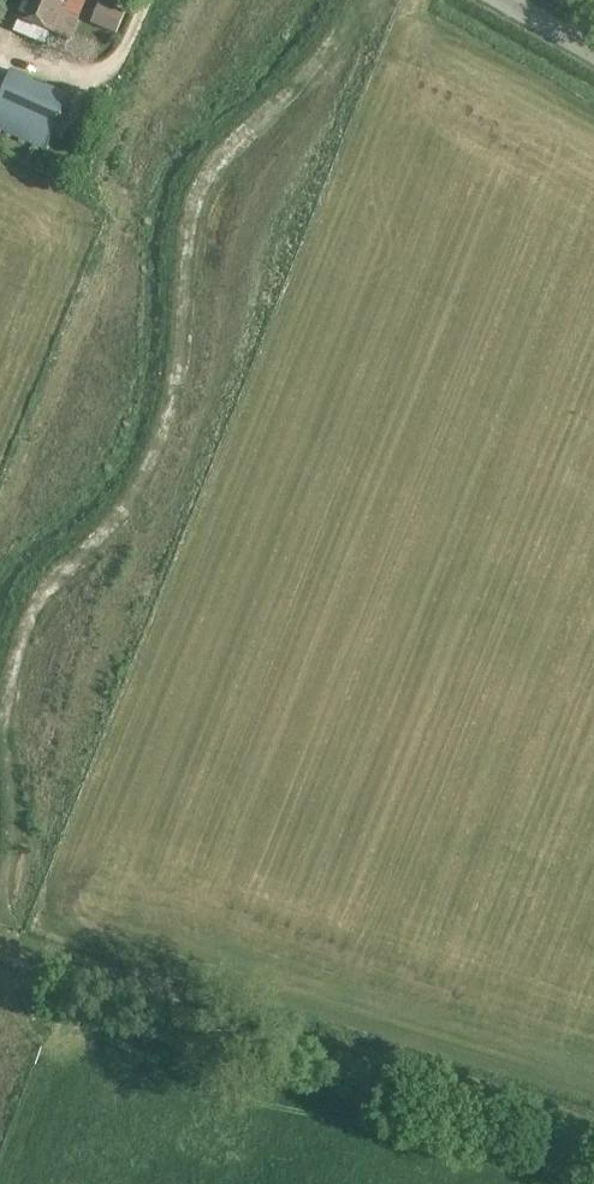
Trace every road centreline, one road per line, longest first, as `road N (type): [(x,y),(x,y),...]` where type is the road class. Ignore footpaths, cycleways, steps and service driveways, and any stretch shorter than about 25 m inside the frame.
road 1 (track): [(593,1143),(260,1027),(17,954)]

